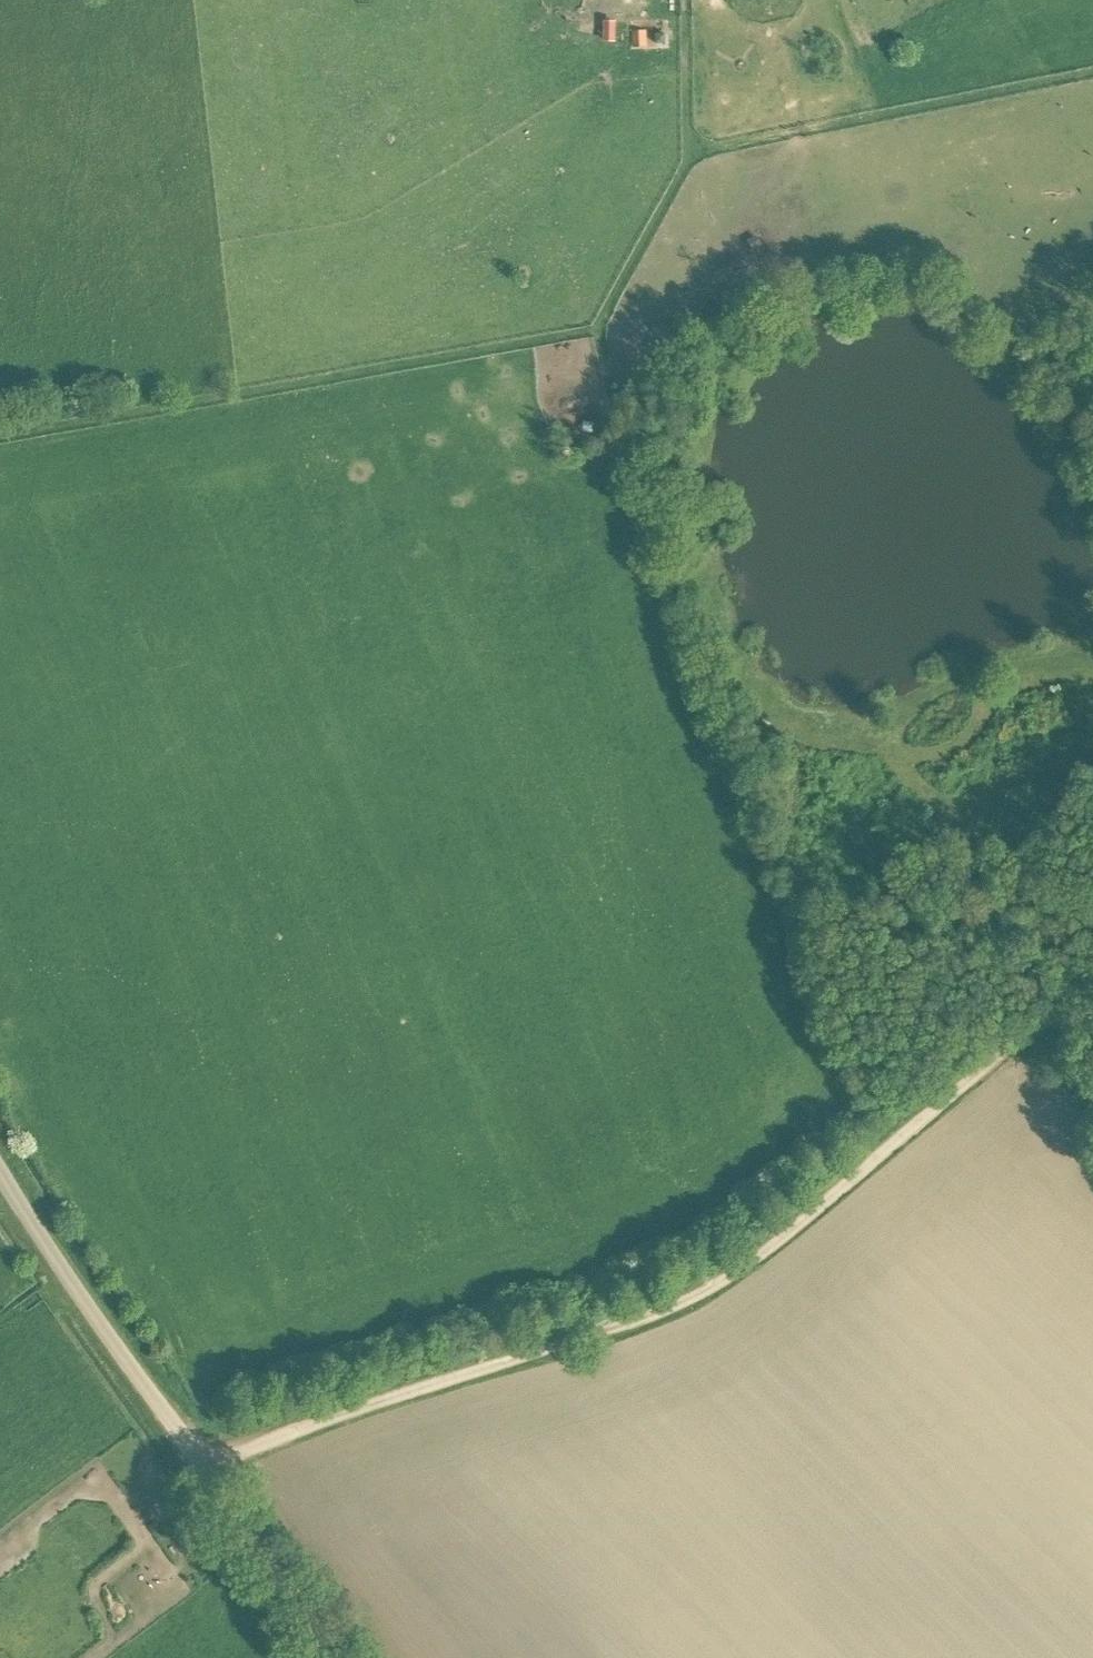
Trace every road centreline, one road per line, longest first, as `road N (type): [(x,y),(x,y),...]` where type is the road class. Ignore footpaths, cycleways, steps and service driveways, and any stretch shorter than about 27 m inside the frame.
road 1 (track): [(343,1657),(205,1467),(457,1373),(666,1308),(715,1283),(1092,988)]
road 2 (unclassified): [(205,1467),(54,1258),(0,1168)]

